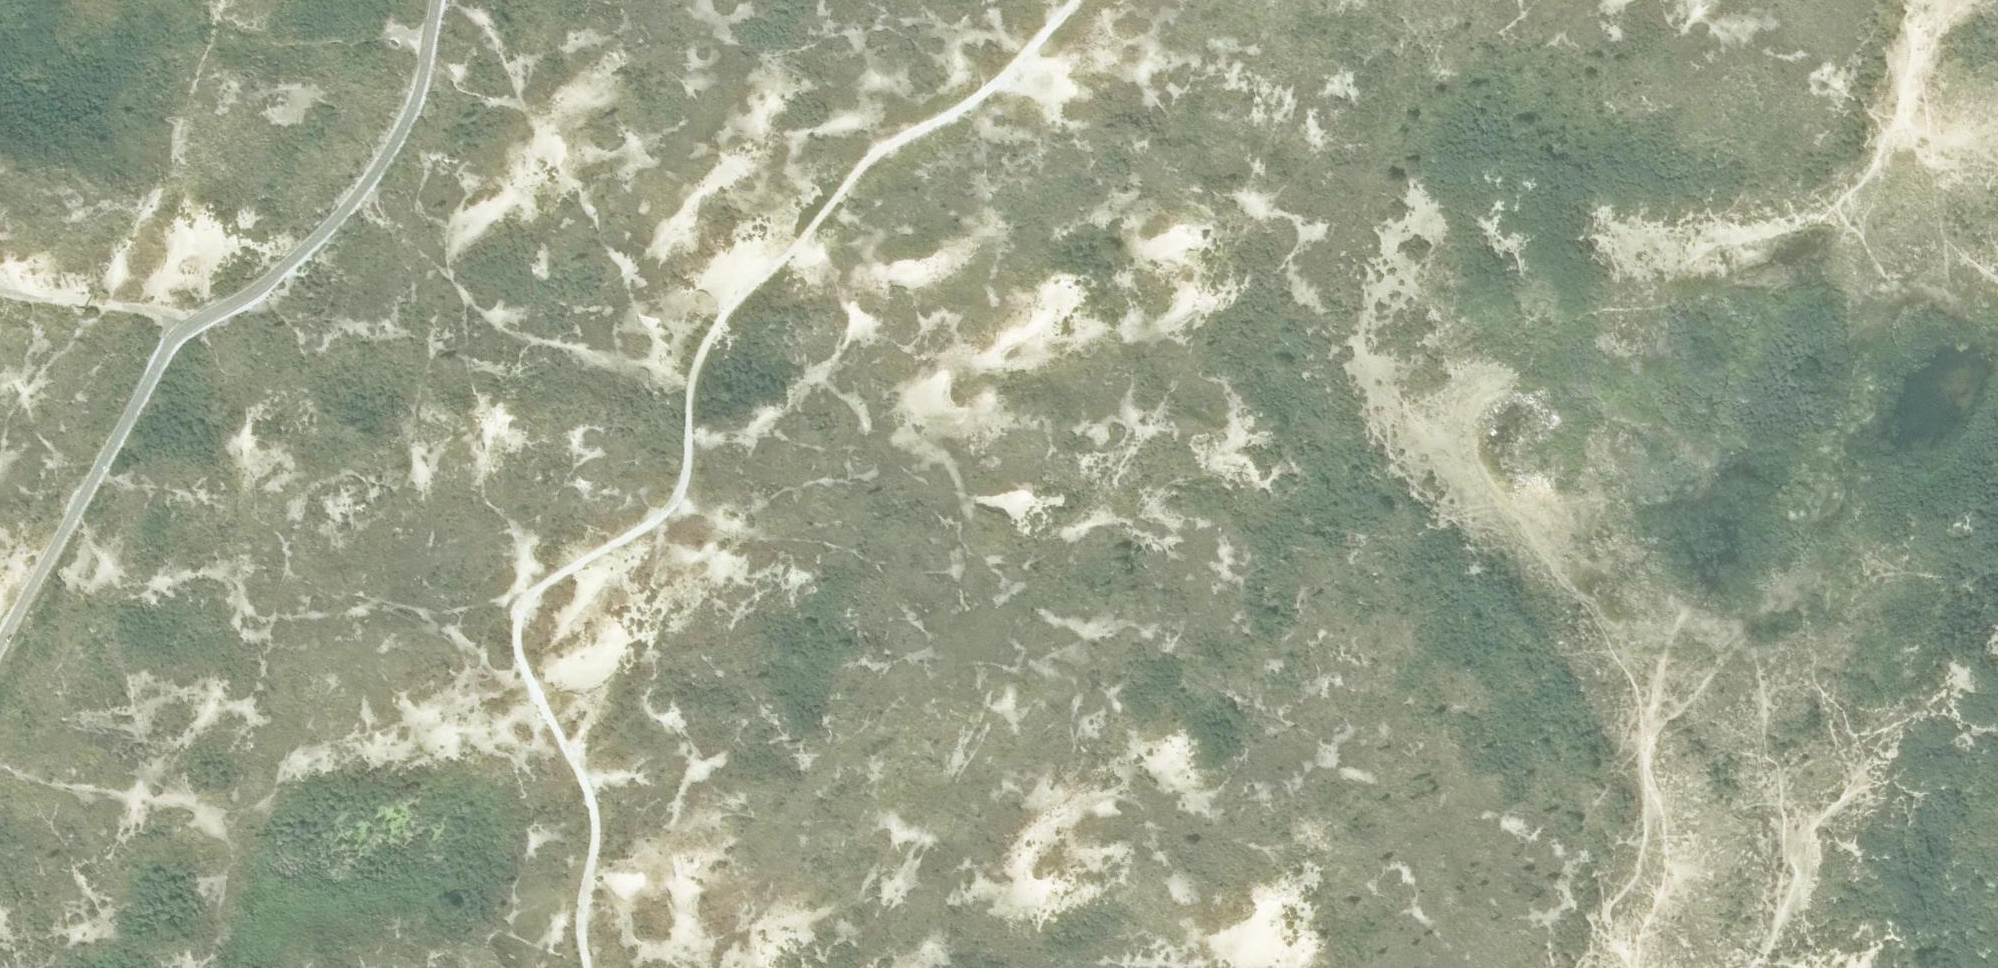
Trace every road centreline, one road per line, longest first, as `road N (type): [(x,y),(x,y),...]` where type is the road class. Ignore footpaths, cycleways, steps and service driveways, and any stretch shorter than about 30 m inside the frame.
road 1 (track): [(189,326),(164,313),(0,290)]

